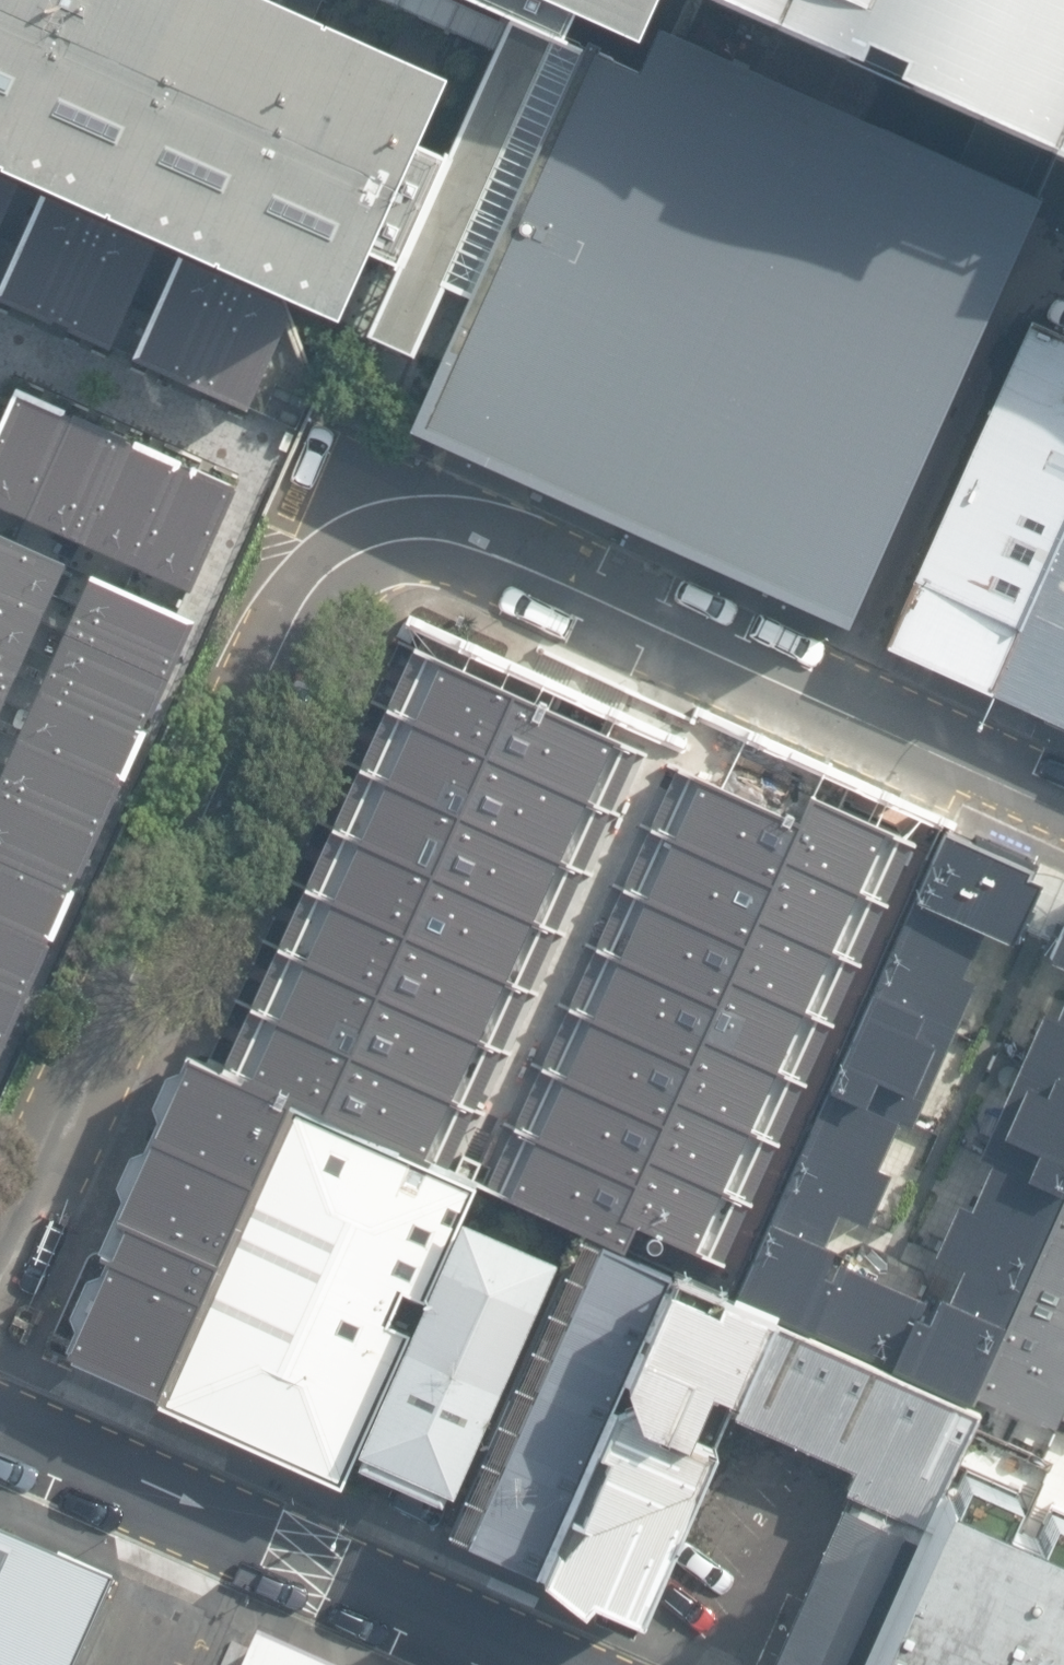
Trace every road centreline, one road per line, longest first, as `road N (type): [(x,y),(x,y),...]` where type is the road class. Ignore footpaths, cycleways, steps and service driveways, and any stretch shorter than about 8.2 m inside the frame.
road 1 (unclassified): [(0,1279),(232,746),(316,584),(365,548),(417,538),(514,559),(1063,810)]
road 2 (unclassified): [(0,1425),(547,1664)]

